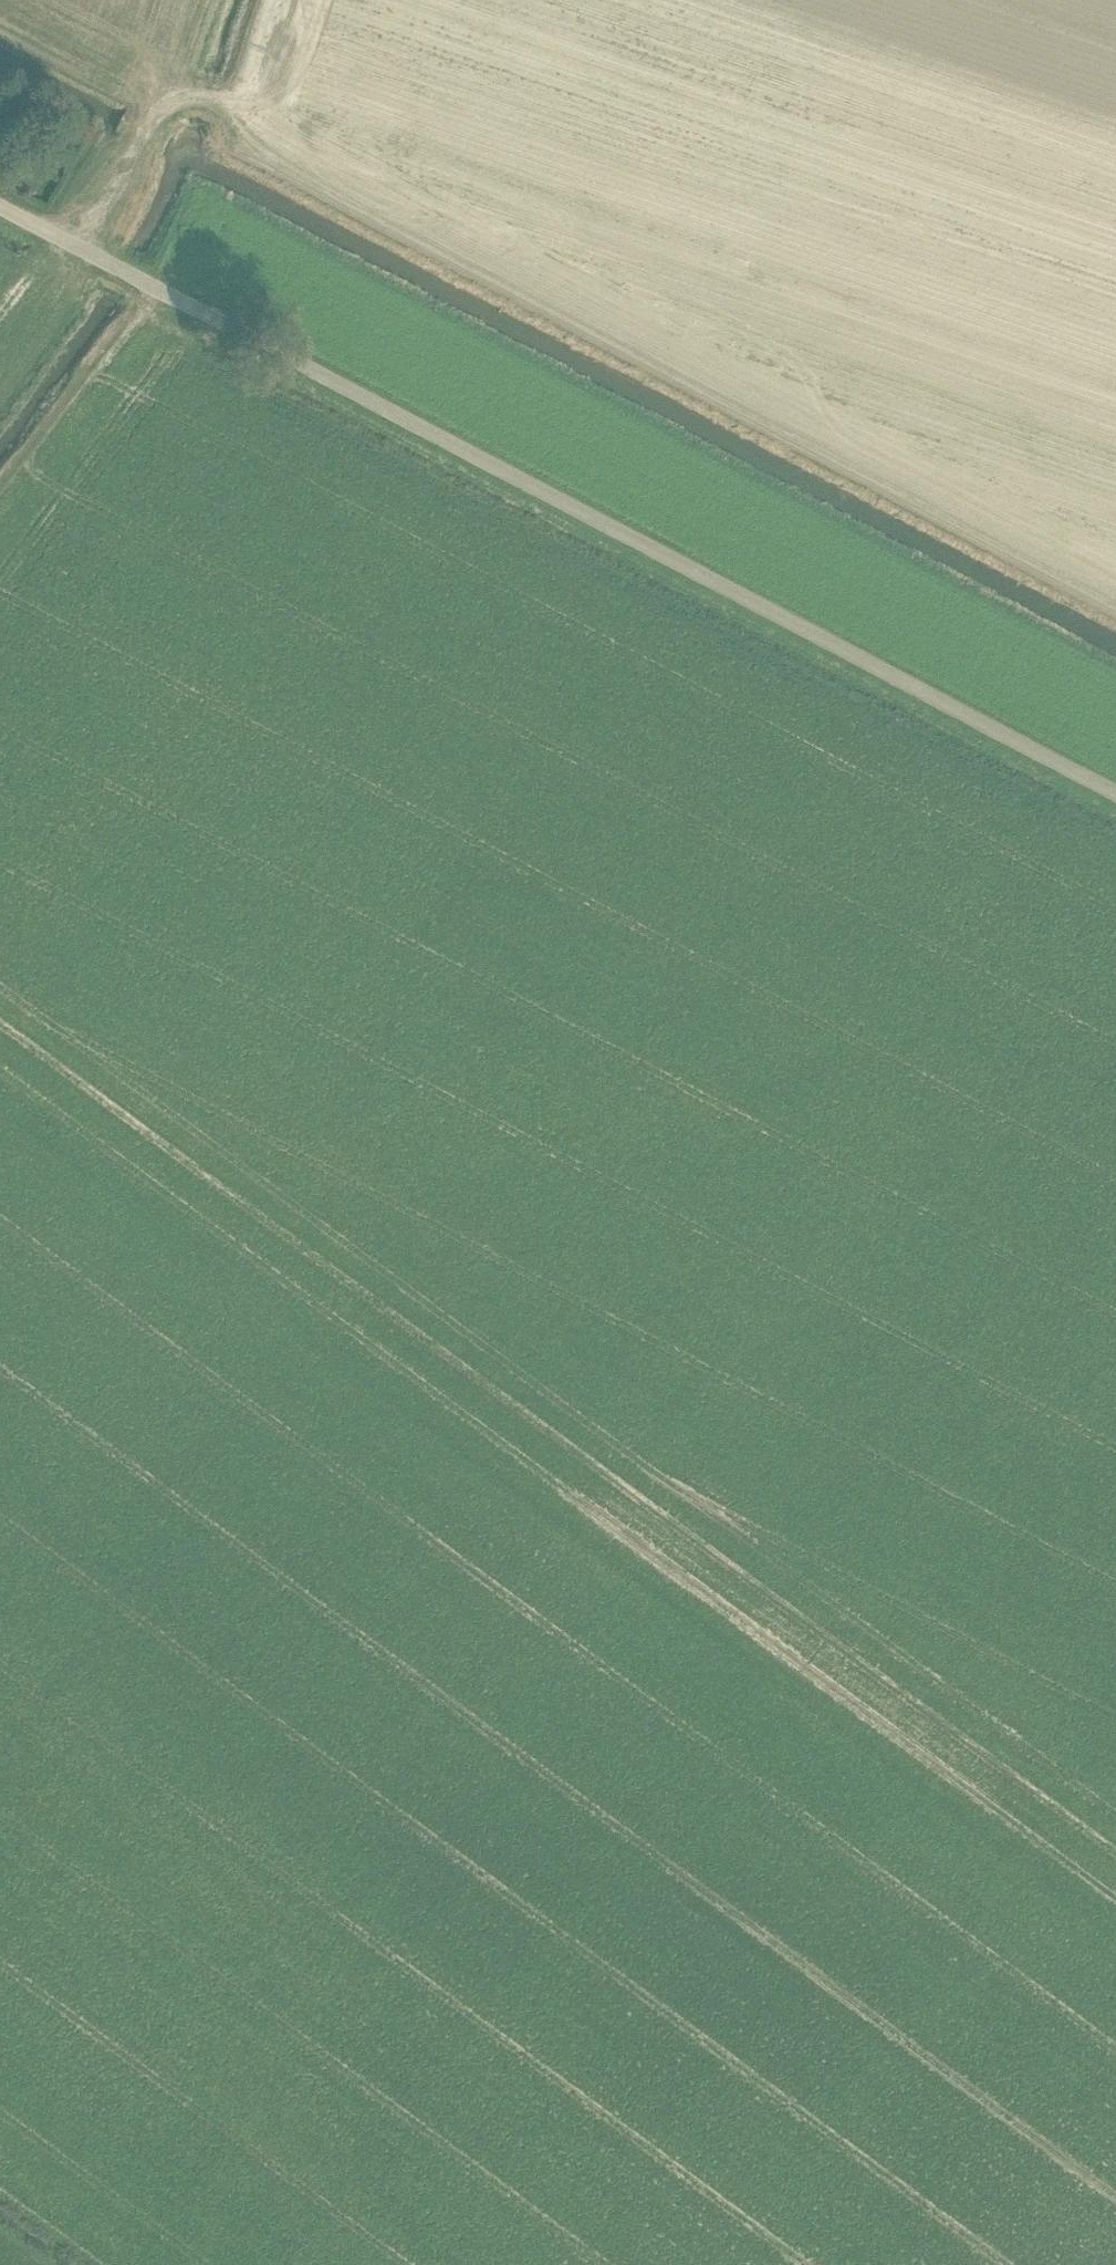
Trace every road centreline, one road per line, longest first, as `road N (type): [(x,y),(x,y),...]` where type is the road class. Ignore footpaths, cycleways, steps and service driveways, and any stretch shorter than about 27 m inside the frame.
road 1 (unclassified): [(1115,795),(0,207)]

